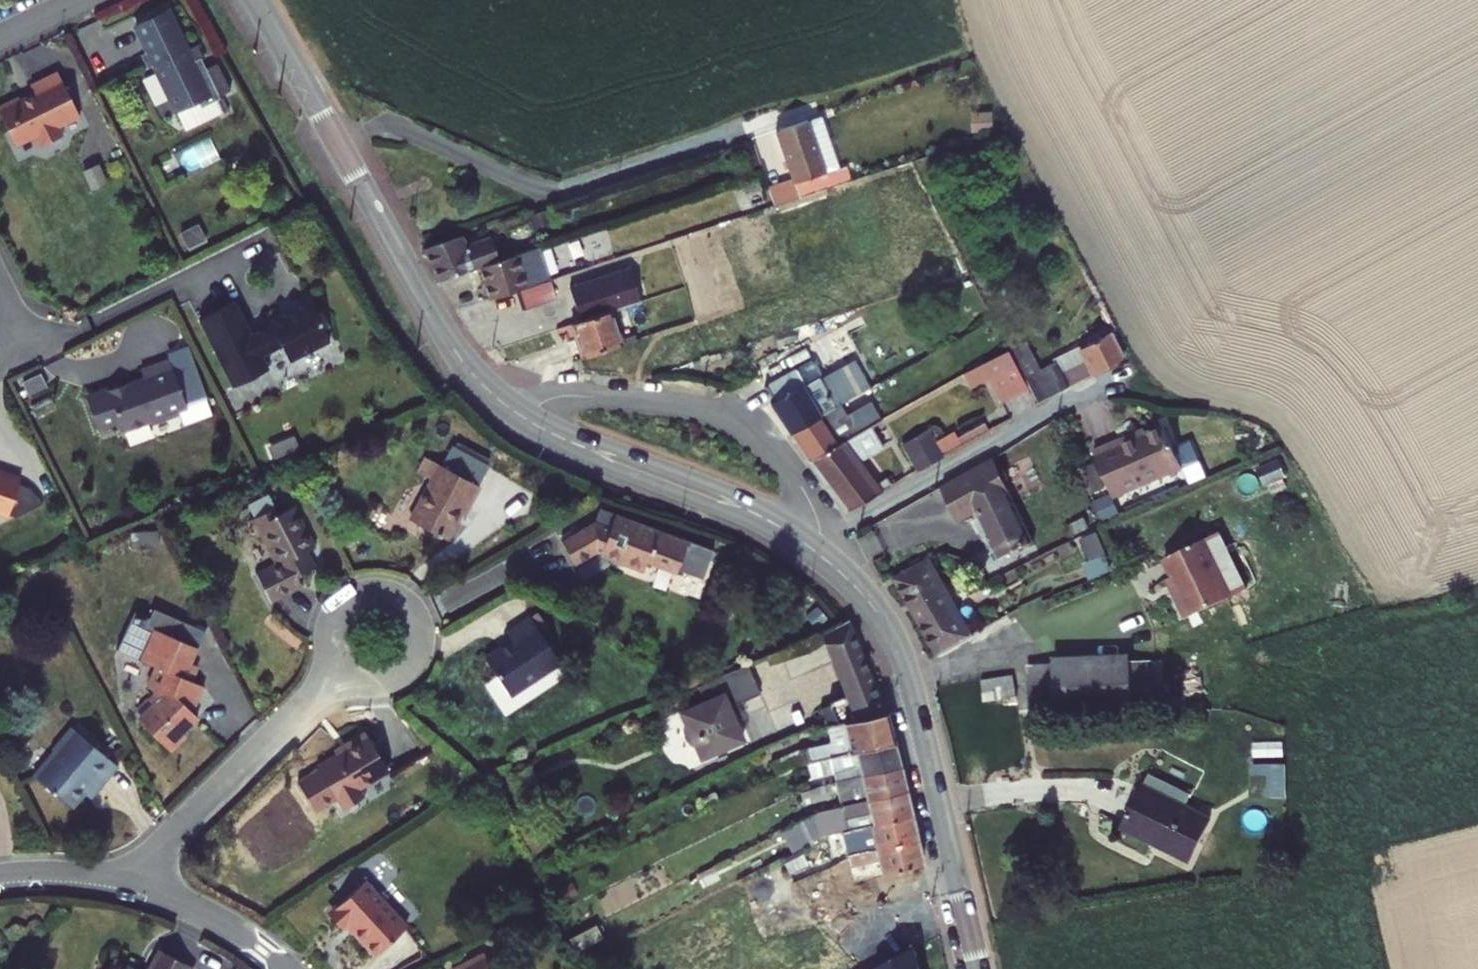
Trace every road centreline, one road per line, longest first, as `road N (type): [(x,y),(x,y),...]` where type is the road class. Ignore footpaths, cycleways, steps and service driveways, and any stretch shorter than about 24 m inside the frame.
road 1 (tertiary): [(257,0),(448,335),(475,374),(519,413)]
road 2 (residential): [(519,413),(574,394),(735,414),(798,478),(817,518),(824,558)]
road 3 (residential): [(135,884),(169,835),(370,641)]
road 4 (tertiary): [(519,413),(769,519),(824,558)]
road 5 (tertiary): [(907,676),(979,968)]
road 6 (residential): [(1133,614),(907,676)]
road 7 (residential): [(135,884),(205,911),(288,968)]
road 8 (tertiary): [(824,558),(884,620),(907,676)]
road 9 (residential): [(0,877),(77,874),(135,884)]

